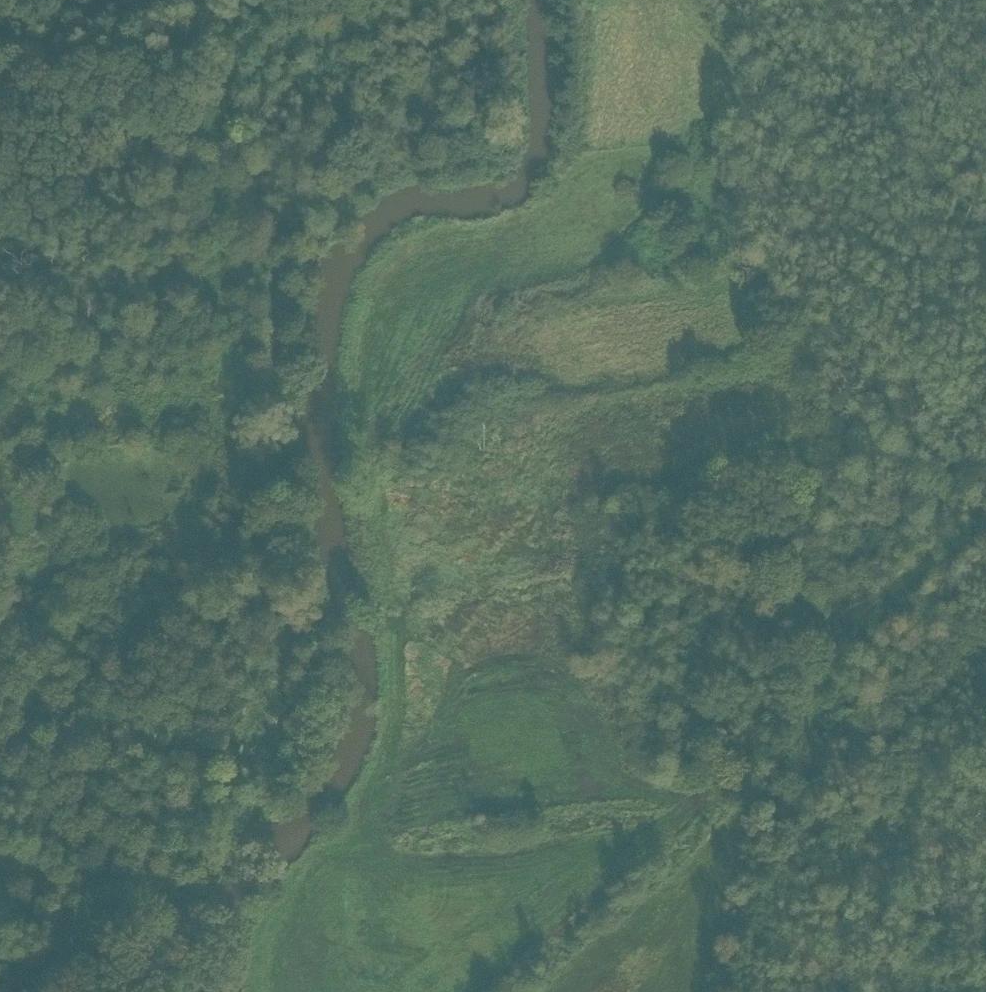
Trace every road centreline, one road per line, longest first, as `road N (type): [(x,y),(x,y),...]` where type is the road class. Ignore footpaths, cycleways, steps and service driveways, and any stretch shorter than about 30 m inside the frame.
road 1 (track): [(192,130),(0,155)]

